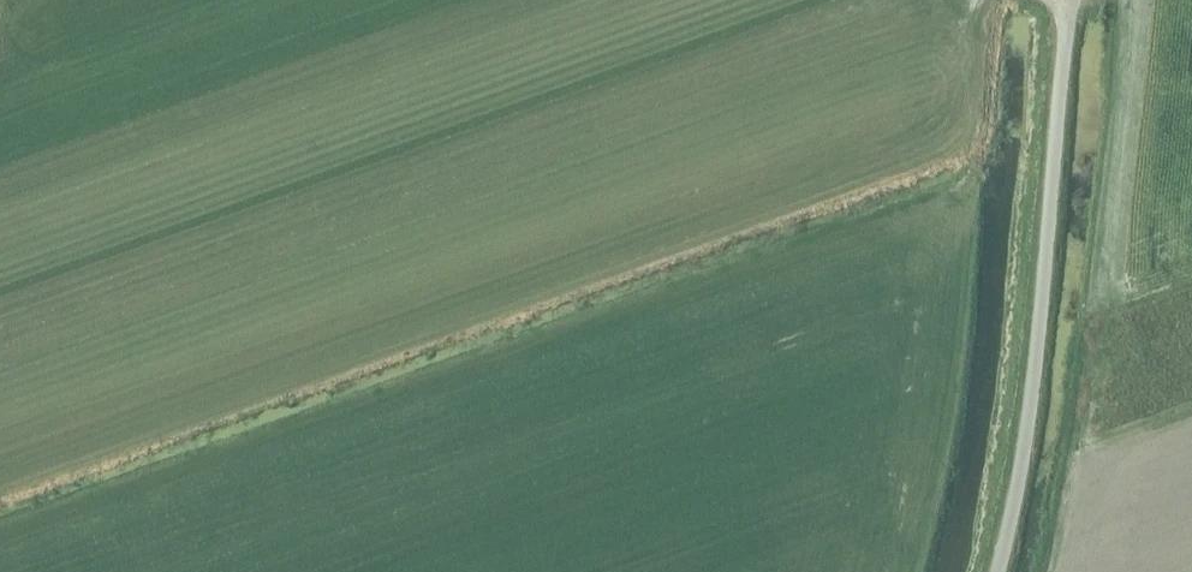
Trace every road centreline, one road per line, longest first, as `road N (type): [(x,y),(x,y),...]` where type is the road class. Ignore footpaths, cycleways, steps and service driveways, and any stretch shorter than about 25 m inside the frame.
road 1 (unclassified): [(992,571),(1034,404),(1075,0)]

